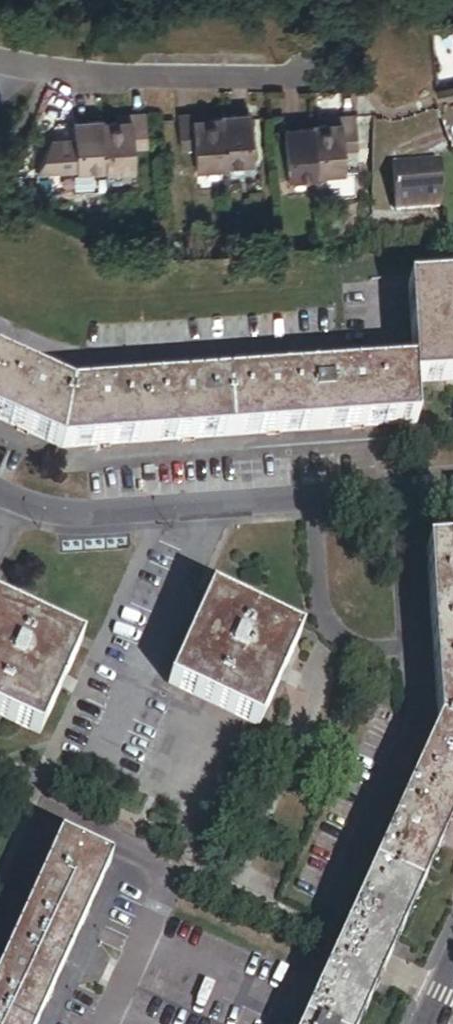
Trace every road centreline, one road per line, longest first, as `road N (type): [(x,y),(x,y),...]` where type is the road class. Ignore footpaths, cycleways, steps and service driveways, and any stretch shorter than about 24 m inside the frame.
road 1 (residential): [(0,494),(97,515),(452,488)]
road 2 (residential): [(0,65),(77,79),(336,75)]

